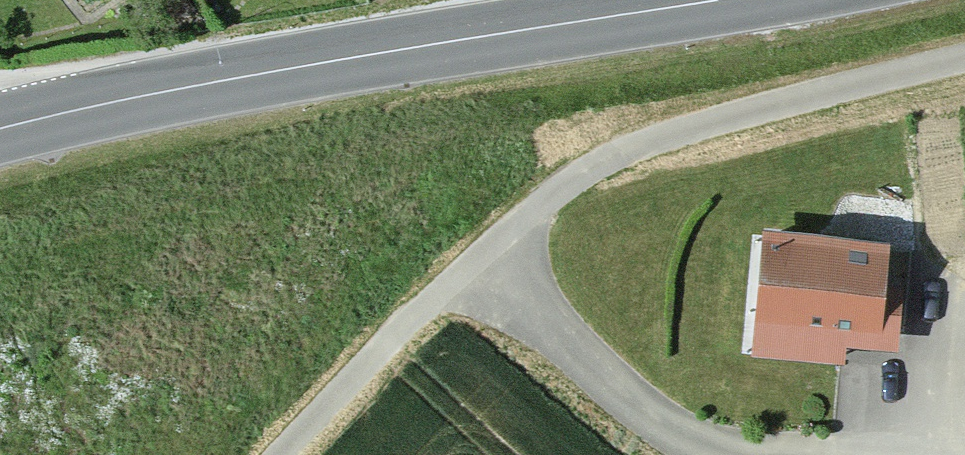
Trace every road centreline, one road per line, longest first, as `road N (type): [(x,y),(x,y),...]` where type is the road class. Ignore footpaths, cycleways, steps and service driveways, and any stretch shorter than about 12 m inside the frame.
road 1 (track): [(964,63),(667,136),(584,171),(487,254),(283,454)]
road 2 (secondary): [(711,0),(232,78),(0,129)]

